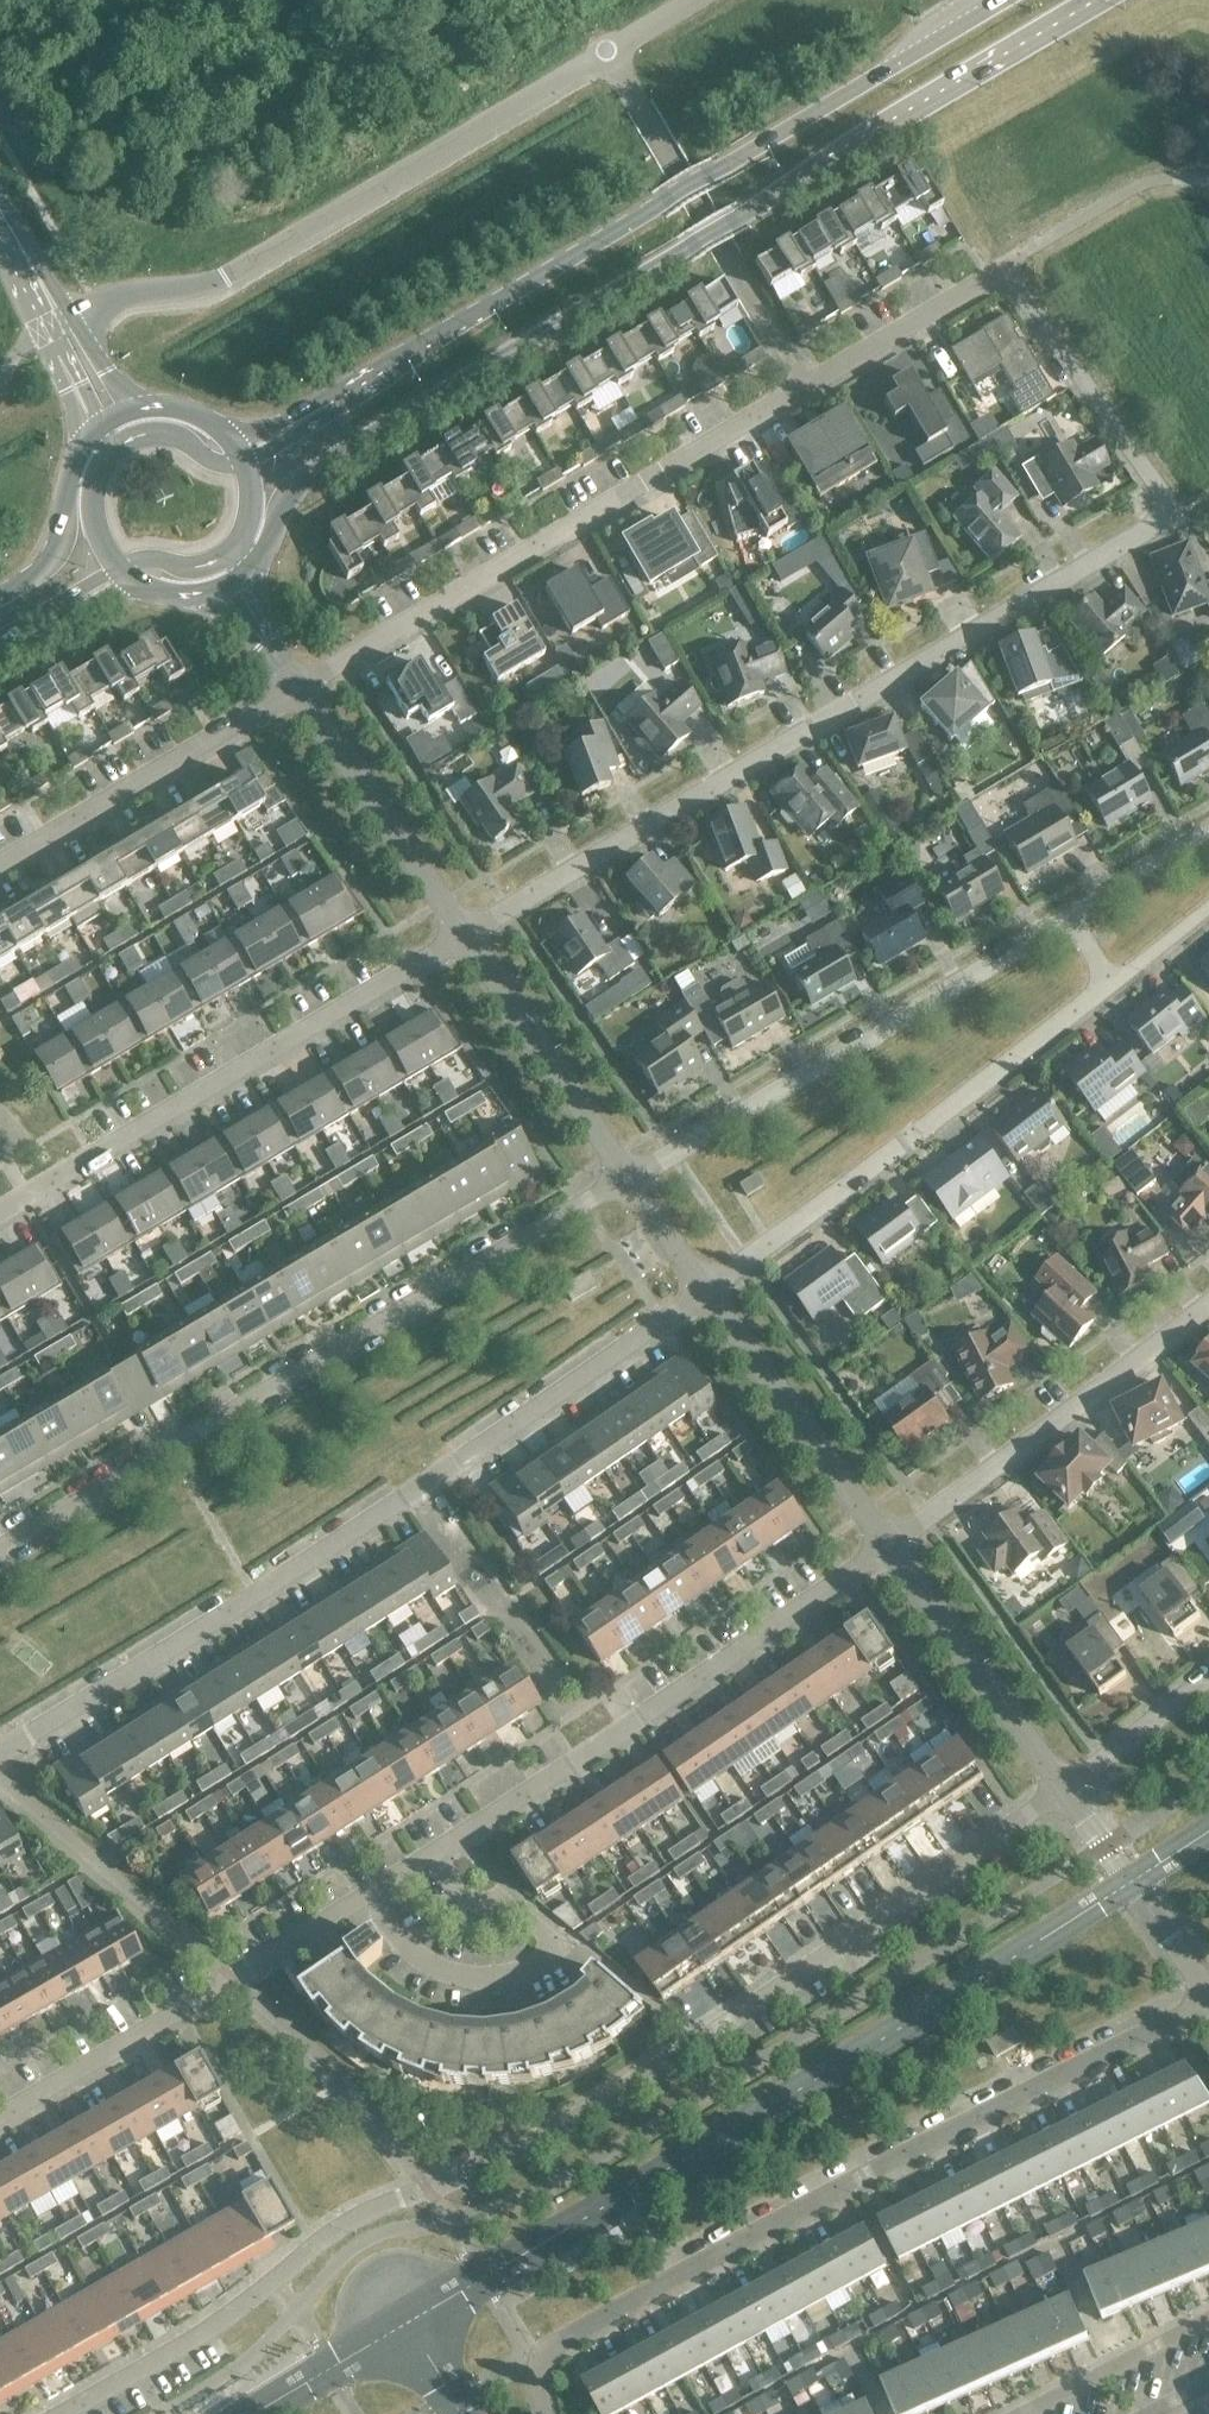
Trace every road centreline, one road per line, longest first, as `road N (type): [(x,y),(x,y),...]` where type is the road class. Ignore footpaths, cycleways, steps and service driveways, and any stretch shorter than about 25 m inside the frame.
road 1 (residential): [(62,2413),(183,2348),(353,2221),(506,2158),(699,2040),(1065,1789)]
road 2 (residential): [(0,2115),(603,1749),(890,1549)]
road 3 (secondary): [(248,570),(285,494),(306,476),(1093,0)]
road 4 (residential): [(469,933),(1180,515),(1085,385)]
road 5 (residential): [(298,687),(1002,269),(1085,385)]
road 6 (residential): [(0,1751),(424,1487),(708,1288)]
road 7 (residential): [(544,2413),(538,2360),(559,2342),(1208,1997)]
road 8 (secondary): [(1006,0),(342,396)]
road 9 (residential): [(0,1550),(628,1176)]
road 10 (unclassified): [(74,320),(122,296),(219,281),(697,0)]
road 11 (residential): [(0,1208),(469,933)]
road 12 (residential): [(628,1176),(1063,919)]
road 13 (residential): [(708,1288),(1107,983)]
road 14 (residential): [(890,1549),(1208,1301)]
road 15 (residential): [(0,868),(298,687)]
road 16 (residential): [(890,1549),(708,1288)]
road 17 (residential): [(469,933),(298,687)]
road 18 (residential): [(1065,1789),(890,1549)]
road 19 (residential): [(628,1176),(469,933)]
road 20 (residential): [(1208,2319),(1026,2413)]
road 21 (secondary): [(83,443),(68,478),(60,550),(0,598)]
road 22 (residential): [(1065,1789),(1208,1677)]
road 23 (residential): [(1063,919),(1208,831)]
road 24 (secondary): [(245,461),(211,461),(189,441),(160,433),(130,438),(107,457)]
road 25 (unclassified): [(1208,1997),(1129,1882)]
road 26 (residential): [(708,1288),(628,1176)]
road 27 (unclassified): [(74,320),(0,206)]
road 28 (secondary): [(118,568),(141,559),(205,563),(242,536)]
road 29 (residential): [(1107,983),(1208,904)]
road 30 (secondary): [(342,396),(272,426),(227,435)]
road 31 (secondary): [(107,457),(92,506),(99,539),(118,568)]
road 32 (unclassified): [(53,329),(52,359),(83,443)]

